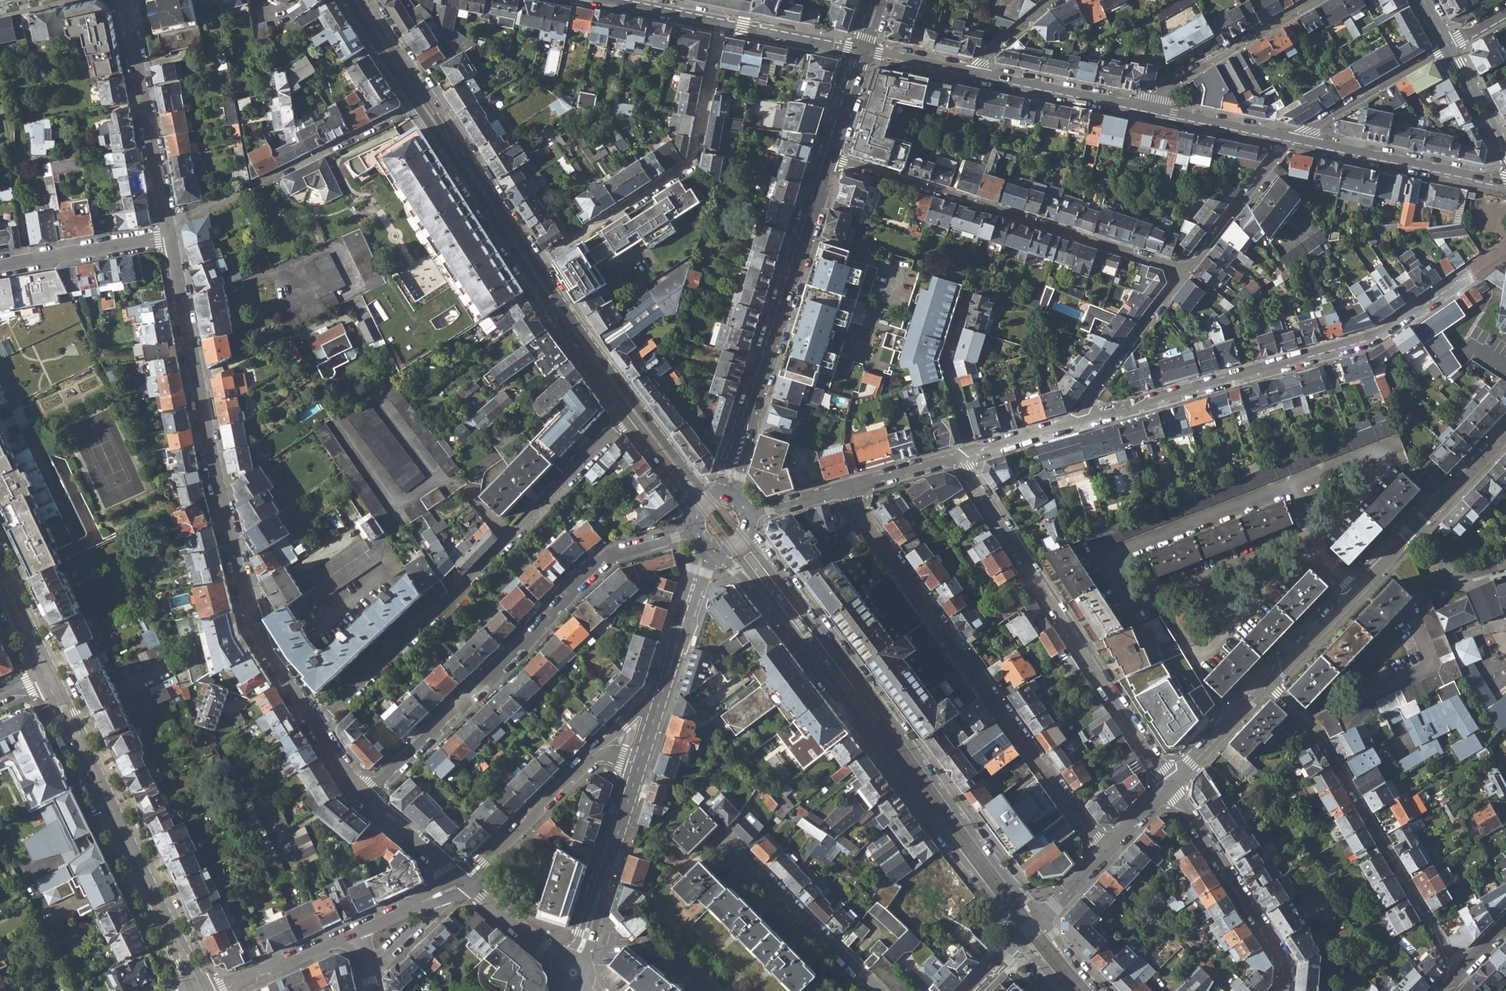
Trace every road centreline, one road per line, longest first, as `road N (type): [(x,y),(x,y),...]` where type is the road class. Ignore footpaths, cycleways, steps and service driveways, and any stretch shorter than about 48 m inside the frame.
road 1 (residential): [(168,236),(249,622),(316,725)]
road 2 (tertiary): [(723,550),(1017,939)]
road 3 (tertiary): [(1040,915),(749,529)]
road 4 (residential): [(1505,249),(1374,338),(1083,422)]
road 5 (residential): [(1104,851),(848,488)]
road 6 (residential): [(316,725),(626,420)]
road 7 (residential): [(696,531),(607,559),(364,797)]
road 8 (residential): [(1307,544),(1249,573),(1141,603),(1109,558),(1290,486)]
road 9 (residential): [(958,457),(1170,784)]
road 10 (tertiary): [(415,107),(626,420)]
road 11 (residential): [(1186,270),(829,156)]
road 12 (tertiary): [(729,497),(829,156)]
road 13 (secondary): [(48,676),(200,990)]
road 14 (residential): [(1270,682),(1322,737),(1464,967)]
road 15 (residential): [(722,24),(691,162),(538,263)]
road 16 (tertiary): [(538,263),(371,0)]
road 17 (tertiary): [(714,497),(538,263)]
road 18 (residential): [(166,218),(242,192),(415,107)]
road 19 (residential): [(1170,784),(1285,962),(1281,990)]
road 20 (residential): [(125,0),(166,218)]
road 21 (residential): [(1357,592),(1505,435)]
road 22 (residential): [(1294,139),(1505,183)]
road 23 (residential): [(1137,105),(1322,0)]
road 24 (residential): [(640,765),(578,959)]
road 25 (residential): [(876,990),(734,848)]
road 26 (residential): [(1186,270),(1088,398),(1083,422)]
road 27 (residential): [(462,882),(593,756)]
road 28 (residential): [(1448,45),(1294,139)]
road 29 (residential): [(0,265),(168,236)]
road 30 (residential): [(1294,139),(1186,270)]
road 31 (residential): [(976,72),(1137,105)]
road 32 (residential): [(972,452),(948,361),(968,295)]
road 33 (residential): [(1137,105),(1294,139)]
road 34 (residential): [(219,990),(358,929)]
road 35 (residential): [(709,547),(662,691)]
road 36 (residential): [(1270,682),(1170,784)]
road 37 (residential): [(722,24),(861,51)]
road 38 (residential): [(364,797),(462,882)]
road 39 (residential): [(462,882),(562,964)]
road 40 (tertiary): [(345,0),(415,107)]
road 41 (residential): [(1270,682),(1357,592)]
road 42 (residential): [(601,0),(722,24)]
road 43 (residential): [(1448,45),(1505,151)]

